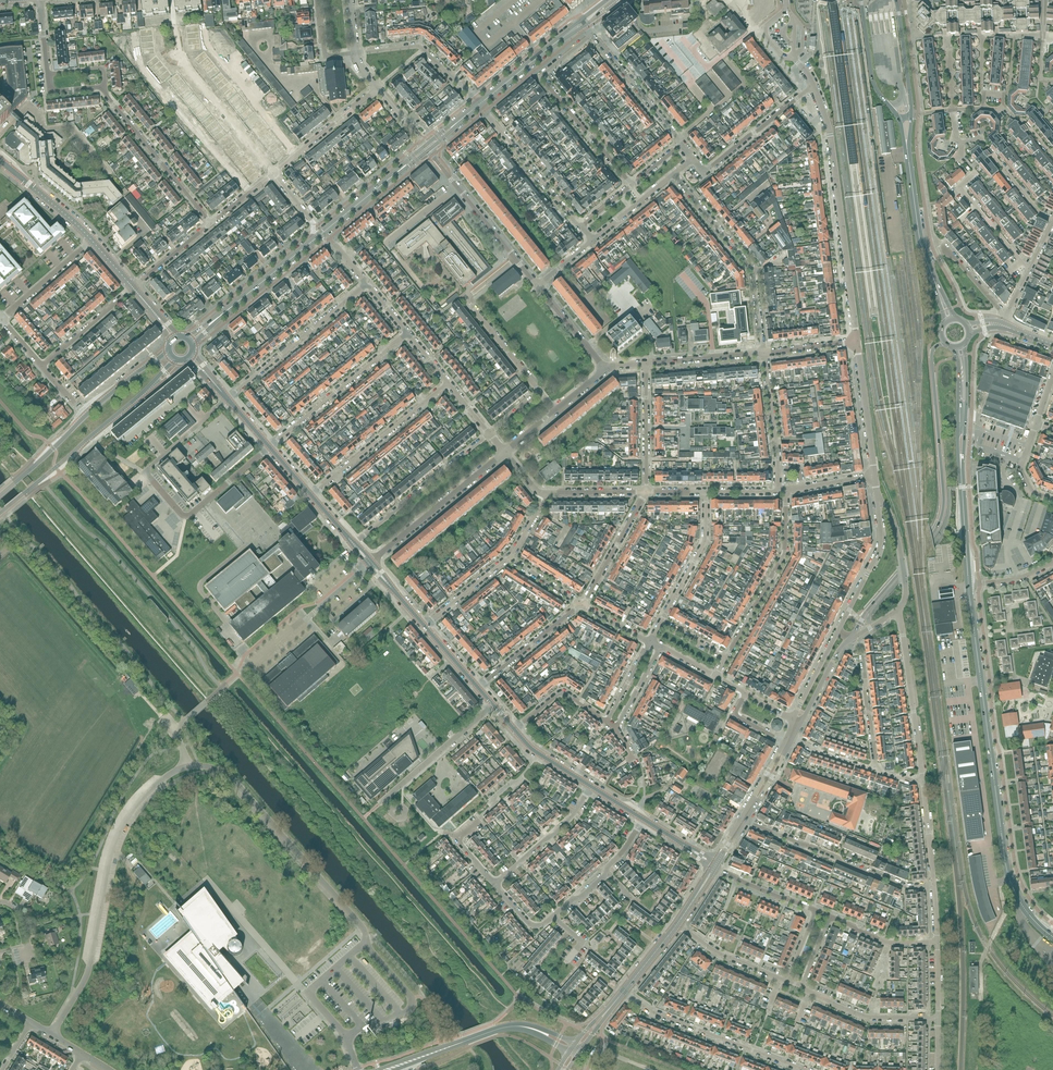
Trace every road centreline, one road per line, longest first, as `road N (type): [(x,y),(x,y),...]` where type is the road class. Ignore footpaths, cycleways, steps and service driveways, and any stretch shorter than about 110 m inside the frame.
road 1 (secondary): [(1052,937),(1024,908),(1007,869),(969,585)]
road 2 (tertiary): [(853,637),(942,514),(932,356),(945,343)]
road 3 (unclassified): [(184,766),(159,781),(118,836),(86,977),(51,1035)]
road 4 (residential): [(855,343),(831,135),(813,84)]
road 5 (unclassified): [(203,422),(147,472),(185,516),(270,448)]
road 6 (secondary): [(0,514),(176,359)]
road 7 (secondary): [(169,349),(0,497)]
road 8 (secondary): [(231,307),(401,169)]
road 9 (residential): [(642,819),(608,871),(541,926),(532,926),(494,884)]
road 10 (residential): [(630,185),(541,76),(592,34)]
road 11 (residential): [(674,176),(753,271),(763,352)]
road 12 (residential): [(744,818),(882,878),(935,886)]
road 13 (residential): [(623,991),(656,1013),(805,1069)]
road 14 (residential): [(367,285),(228,400)]
road 15 (residential): [(789,492),(787,549),(728,656)]
road 16 (residential): [(515,259),(468,300),(540,391)]
road 17 (residential): [(270,448),(408,335)]
road 18 (residential): [(312,496),(450,386)]
road 19 (residential): [(489,433),(354,544)]
road 20 (residential): [(372,562),(505,452)]
road 21 (residential): [(101,89),(211,222)]
road 22 (residential): [(922,778),(900,611)]
road 23 (residential): [(494,705),(373,810)]
road 24 (residential): [(578,228),(479,106)]
road 25 (residential): [(693,161),(709,170),(813,84)]
road 26 (residential): [(875,488),(878,544),(839,630)]
road 27 (residential): [(273,172),(178,56)]
road 28 (residential): [(479,106),(419,47),(356,52)]
road 29 (residential): [(938,1019),(871,1015),(802,988)]
road 30 (residential): [(592,34),(680,142)]
road 31 (residential): [(515,259),(429,150)]
road 32 (residential): [(660,619),(704,542),(706,492)]
road 33 (residential): [(494,884),(571,818),(589,786)]
road 34 (residential): [(874,477),(855,343)]
road 35 (secondary): [(479,106),(583,22)]
road 36 (residential): [(273,172),(377,89)]
road 37 (residential): [(479,688),(583,605)]
road 38 (residential): [(644,361),(646,492)]
road 39 (residential): [(853,637),(875,766)]
road 40 (residential): [(900,611),(906,597),(900,547),(875,488)]
road 41 (residential): [(583,605),(646,492)]
road 42 (residential): [(1030,269),(960,189),(978,175)]
road 43 (secondary): [(861,0),(874,81),(899,120)]
road 44 (residential): [(1052,218),(981,143),(962,141)]
road 45 (tertiary): [(92,241),(0,161)]
road 46 (residential): [(92,241),(0,320)]
road 47 (residential): [(784,979),(716,951),(678,923)]
road 48 (residential): [(41,366),(132,287)]

